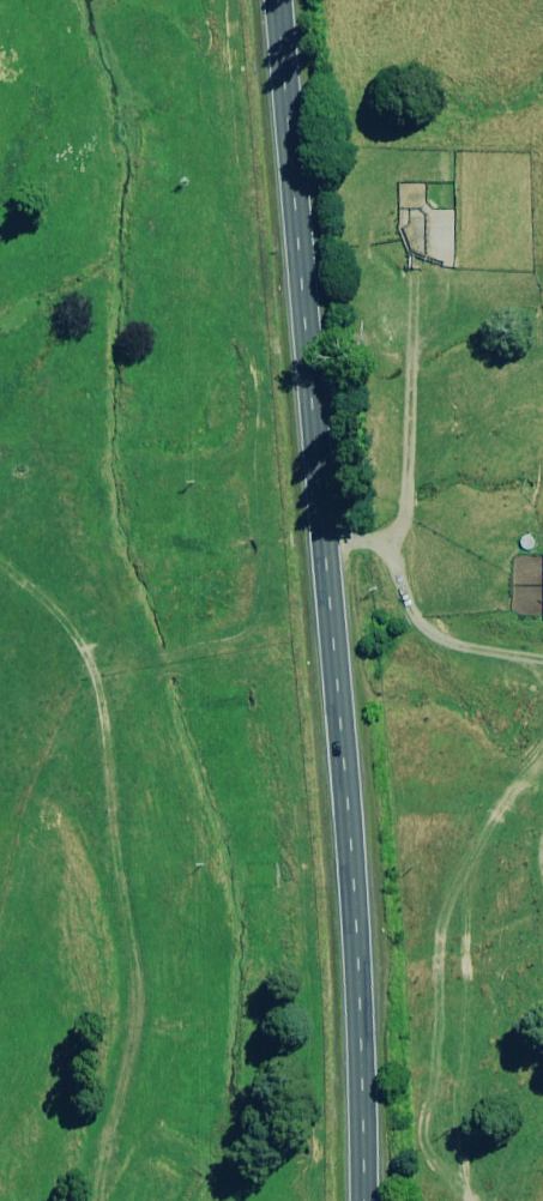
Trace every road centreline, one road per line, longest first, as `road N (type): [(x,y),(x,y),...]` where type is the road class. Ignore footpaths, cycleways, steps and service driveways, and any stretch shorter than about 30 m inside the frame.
road 1 (trunk): [(365,1200),(350,831),(281,0)]
road 2 (track): [(0,572),(76,628),(94,661),(117,869),(145,970),(141,1053),(103,1200)]
road 3 (track): [(542,805),(524,812),(497,863),(479,946),(460,1107),(480,1200)]
road 4 (track): [(396,566),(415,533),(428,304)]

